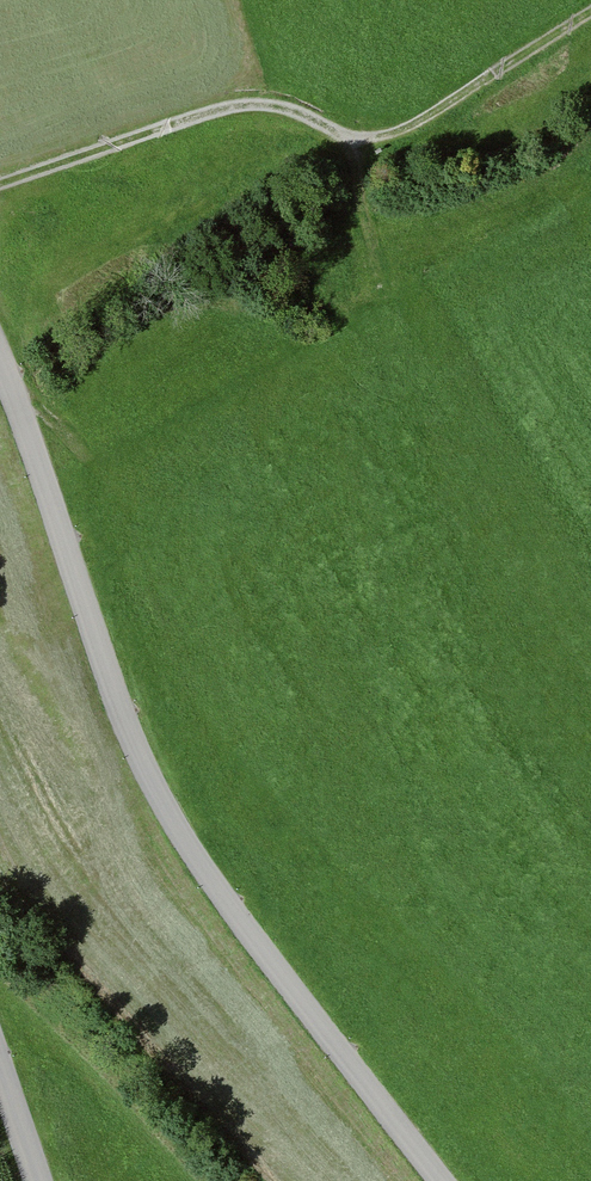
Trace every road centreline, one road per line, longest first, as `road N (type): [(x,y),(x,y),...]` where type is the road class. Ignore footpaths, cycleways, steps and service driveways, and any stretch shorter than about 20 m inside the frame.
road 1 (unclassified): [(447,1180),(308,1013),(183,838),(0,362)]
road 2 (track): [(590,26),(497,91),(319,133),(232,111),(0,196)]
road 3 (tertiary): [(0,1064),(39,1180)]

